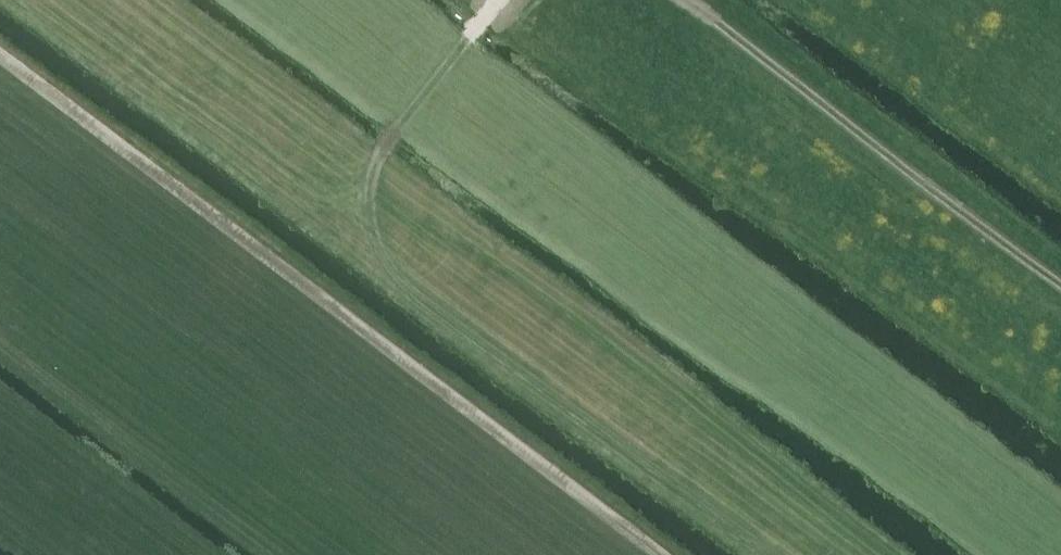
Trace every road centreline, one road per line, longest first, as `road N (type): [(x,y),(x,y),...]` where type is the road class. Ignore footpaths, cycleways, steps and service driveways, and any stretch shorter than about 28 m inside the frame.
road 1 (track): [(0,67),(650,554)]

